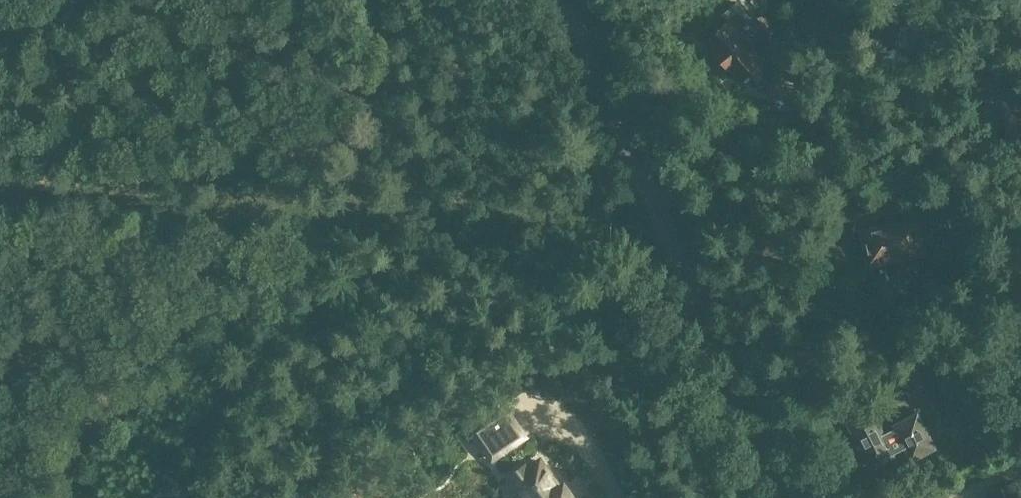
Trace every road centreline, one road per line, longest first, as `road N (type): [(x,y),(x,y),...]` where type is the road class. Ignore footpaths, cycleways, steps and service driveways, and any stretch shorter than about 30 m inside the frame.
road 1 (track): [(0,195),(619,234),(662,227)]
road 2 (tertiary): [(783,497),(561,0)]

